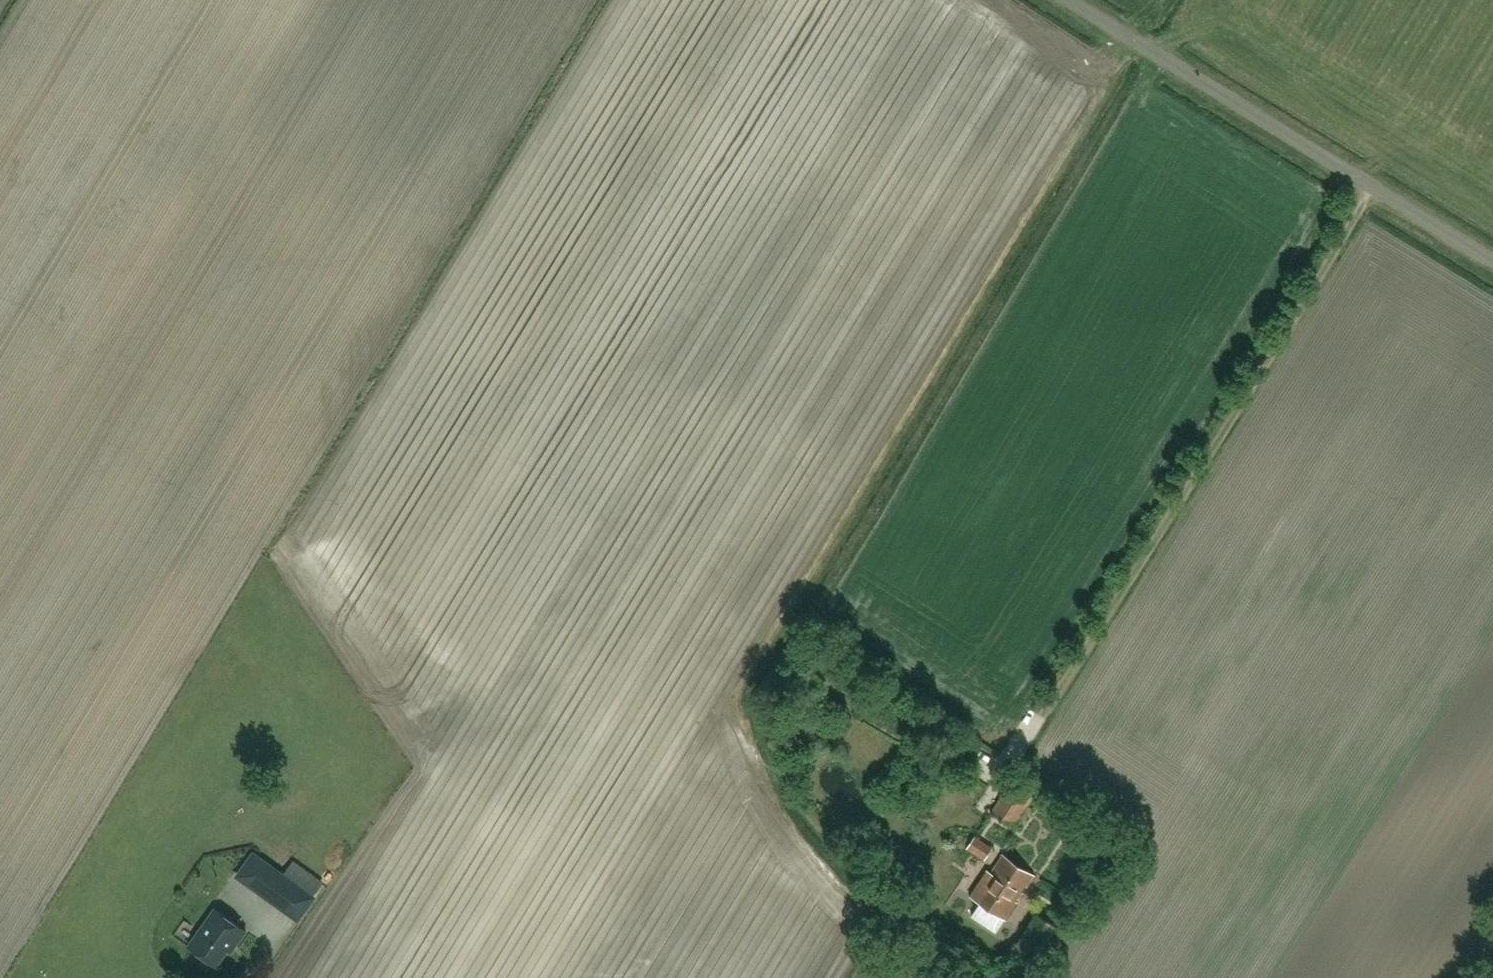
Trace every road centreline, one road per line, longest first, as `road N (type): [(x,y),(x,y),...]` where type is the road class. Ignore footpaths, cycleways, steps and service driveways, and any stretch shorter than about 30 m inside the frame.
road 1 (unclassified): [(1492,260),(1067,0)]

